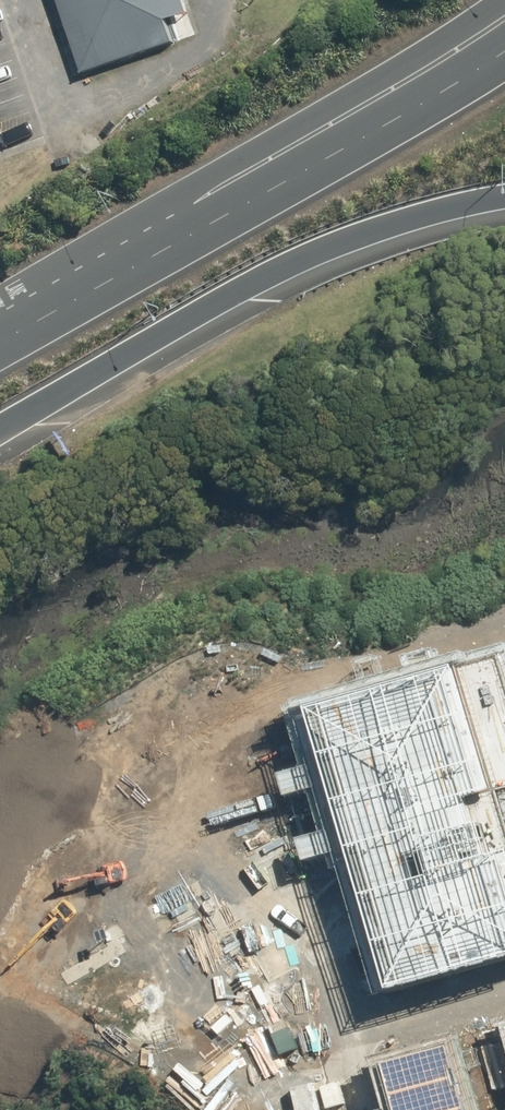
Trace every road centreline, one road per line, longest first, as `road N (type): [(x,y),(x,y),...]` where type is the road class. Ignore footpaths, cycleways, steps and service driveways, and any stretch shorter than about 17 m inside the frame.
road 1 (motorway): [(0,349),(504,54)]
road 2 (motorway): [(504,209),(369,240),(254,291),(0,434)]
road 3 (residential): [(332,874),(301,918),(335,1039)]
road 4 (residential): [(335,1039),(504,992)]

